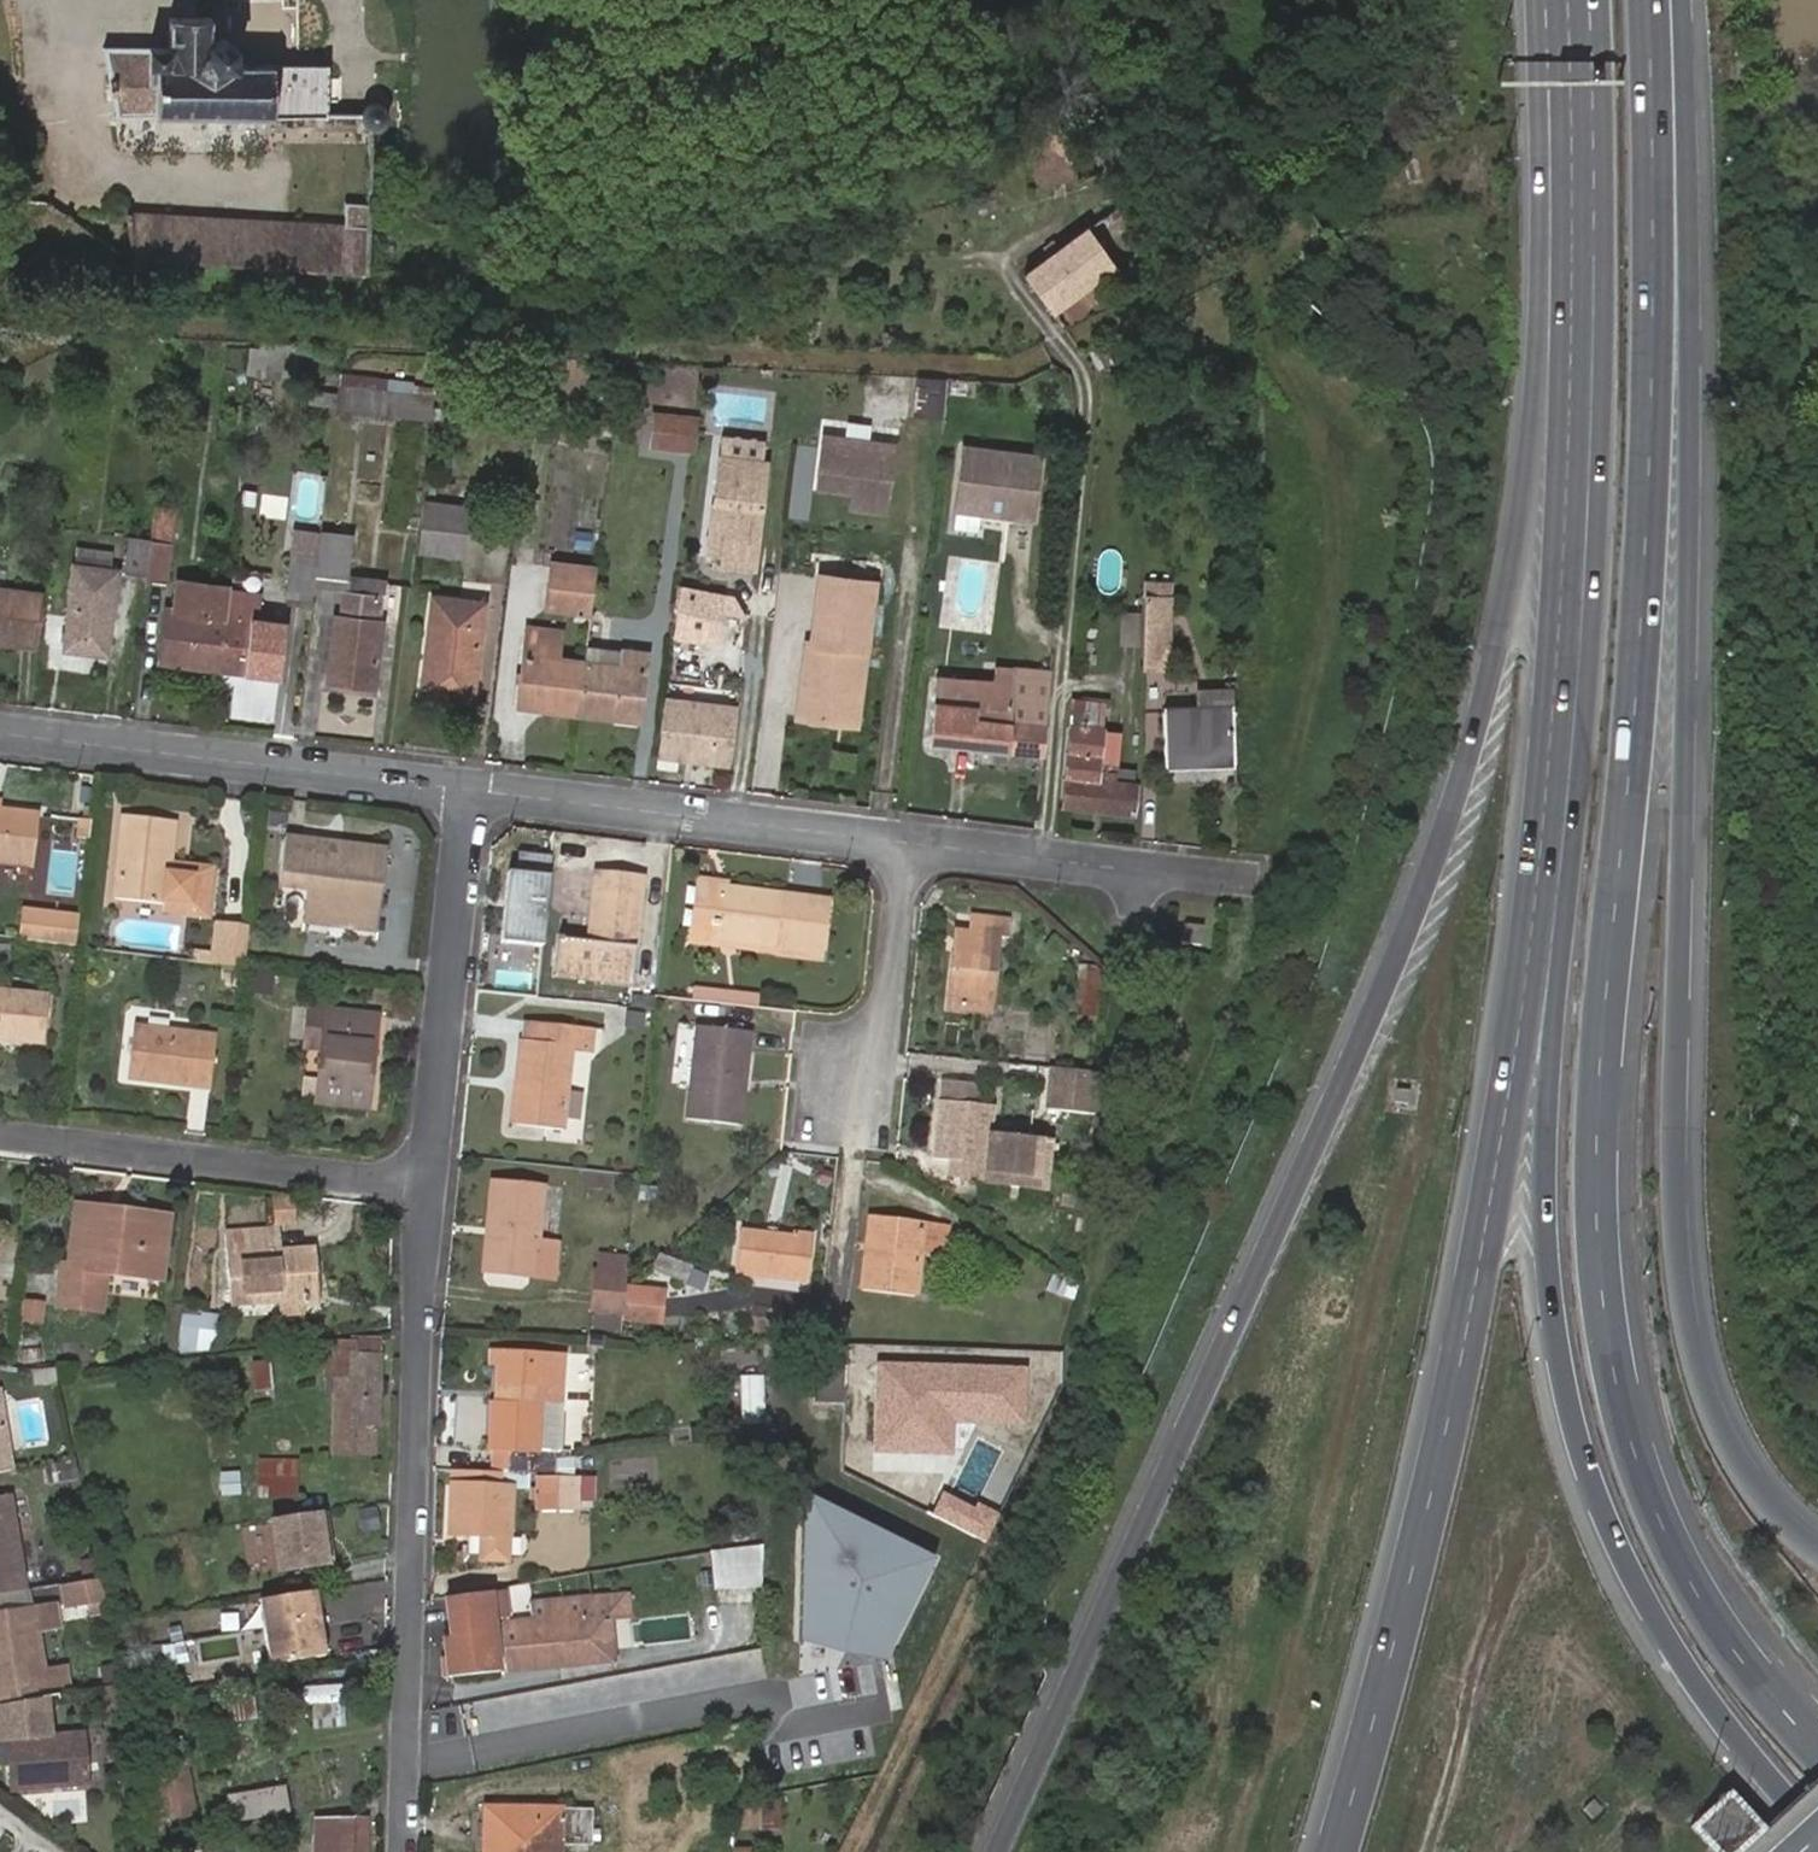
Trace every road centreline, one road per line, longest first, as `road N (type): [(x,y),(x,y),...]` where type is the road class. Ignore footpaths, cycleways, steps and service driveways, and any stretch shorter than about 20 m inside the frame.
road 1 (primary): [(1538,0),(1539,359),(1531,460),(1495,660),(1462,782),(1404,945),(996,1851)]
road 2 (trunk): [(1601,0),(1601,459),(1546,1157),(1558,1349),(1588,1471),(1621,1554),(1683,1660),(1817,1829)]
road 3 (motorway): [(1568,0),(1569,464),(1547,798),(1516,1048),(1437,1483),(1338,1851)]
road 4 (motorway): [(1817,1746),(1726,1636),(1671,1540),(1637,1451),(1602,1263),(1603,1060),(1639,673),(1649,464),(1649,0)]
road 5 (trunk): [(1817,1550),(1743,1476),(1718,1428),(1690,1351),(1678,1267),(1674,1166),(1691,478),(1681,0)]
road 6 (residential): [(427,1186),(402,1851)]
road 7 (residential): [(0,731),(468,788)]
road 8 (residential): [(468,788),(906,842)]
road 9 (residential): [(427,1186),(0,1134)]
road 10 (residential): [(468,788),(427,1186)]
road 11 (residential): [(906,842),(1250,882)]
road 12 (residential): [(906,842),(880,1060),(853,1089)]

